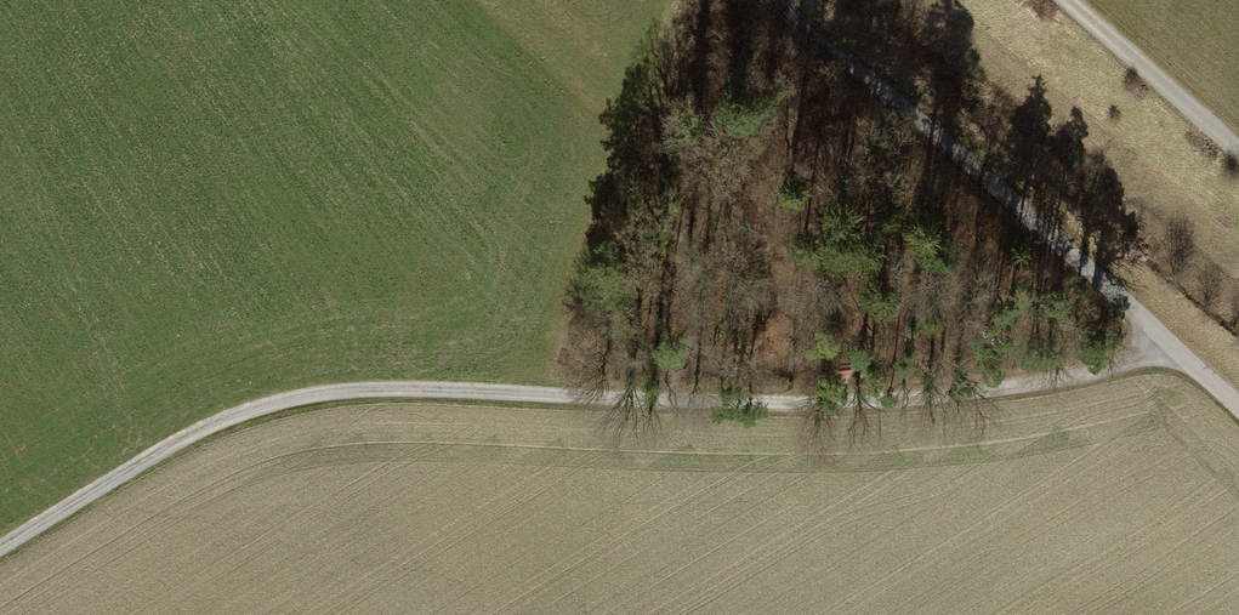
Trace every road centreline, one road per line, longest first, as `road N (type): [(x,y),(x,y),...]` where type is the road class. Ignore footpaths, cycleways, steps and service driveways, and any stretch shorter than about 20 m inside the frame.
road 1 (track): [(0,544),(191,430),(345,389),(805,401),(1032,389),(1178,352)]
road 2 (track): [(266,405),(309,508),(396,588),(458,614)]
road 3 (track): [(1238,142),(1074,0)]

